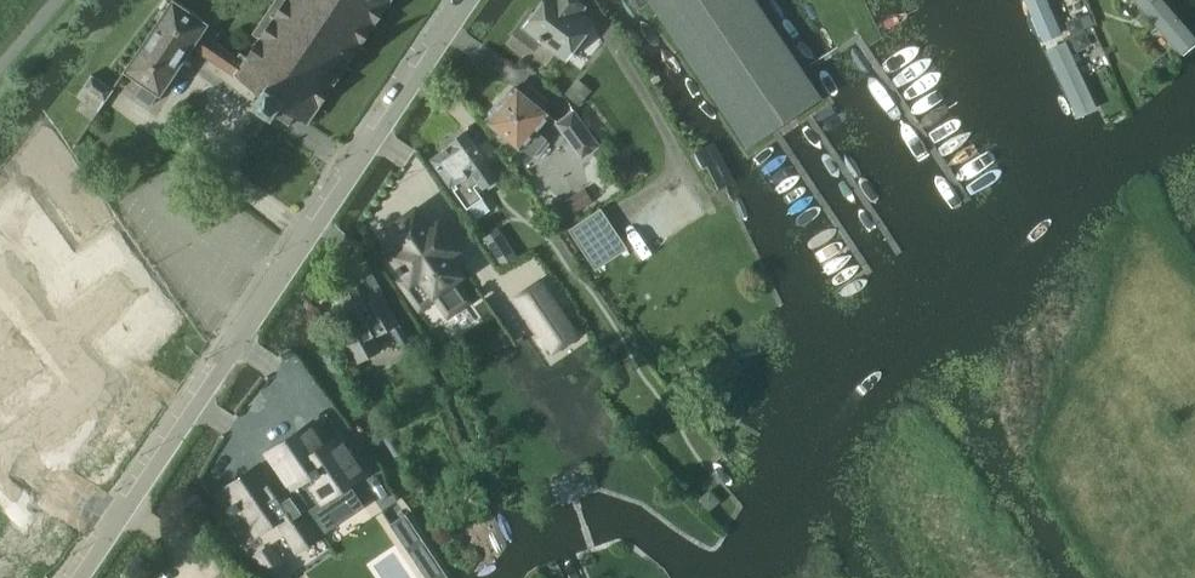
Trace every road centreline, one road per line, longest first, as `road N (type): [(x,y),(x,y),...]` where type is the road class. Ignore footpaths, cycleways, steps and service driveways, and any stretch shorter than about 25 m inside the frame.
road 1 (residential): [(79,577),(469,0)]

